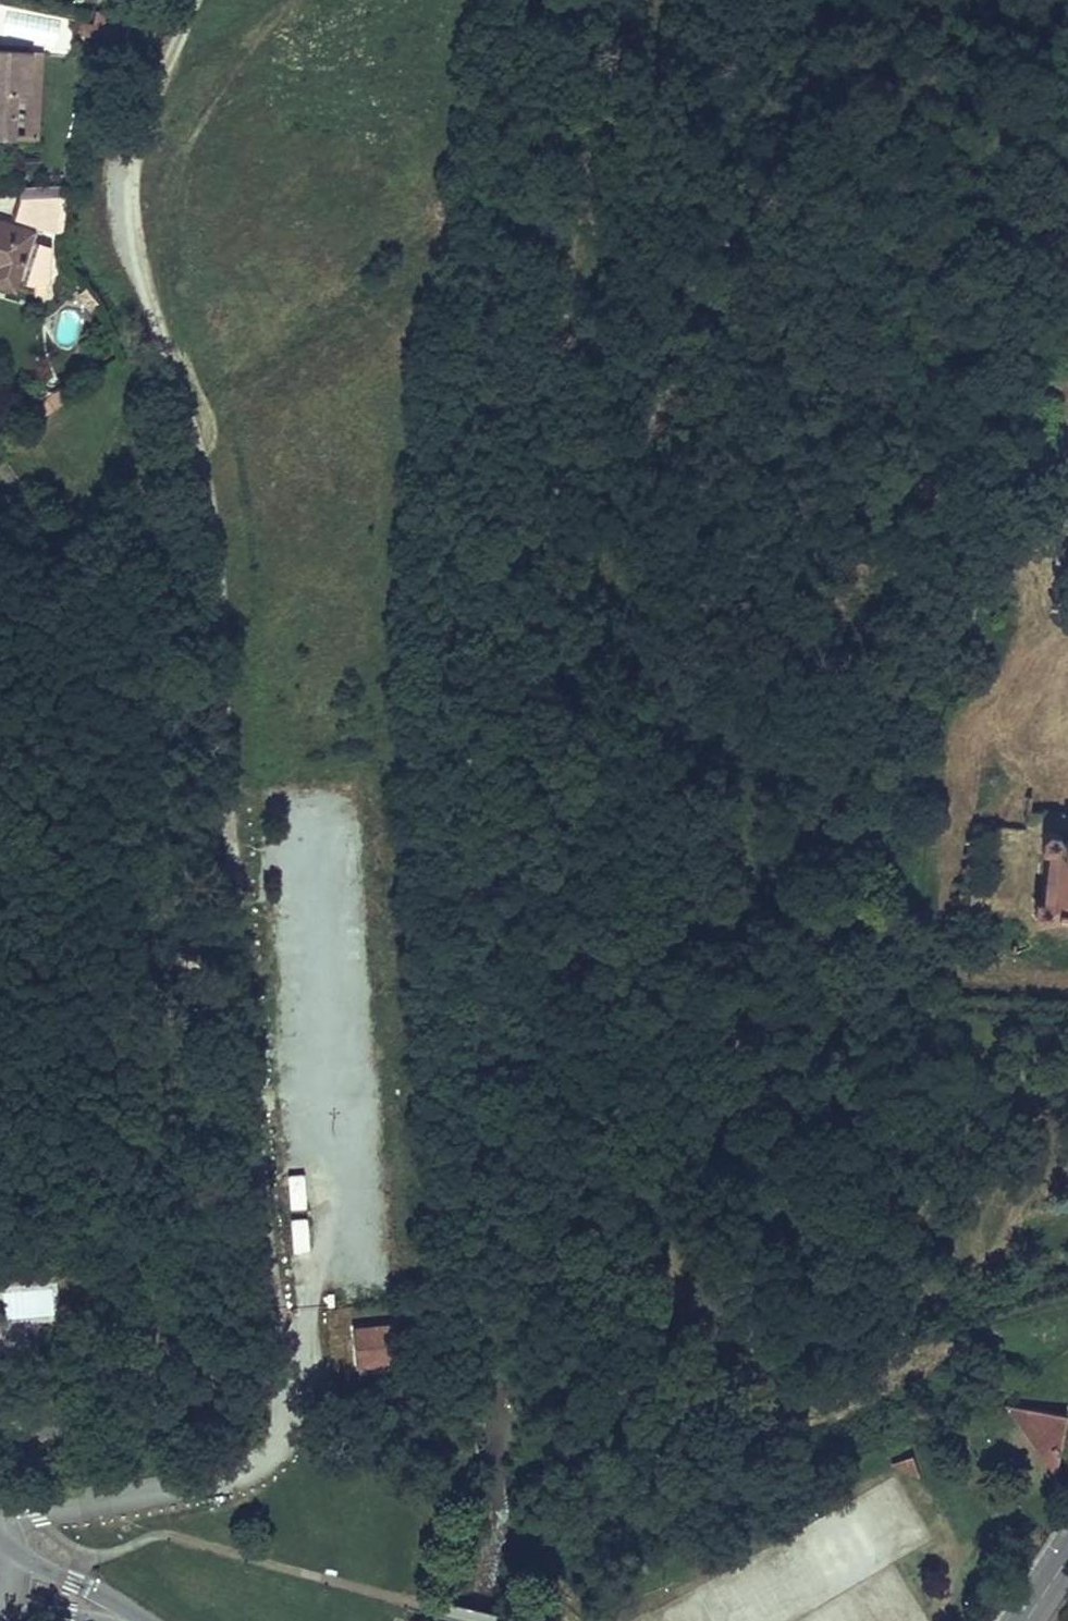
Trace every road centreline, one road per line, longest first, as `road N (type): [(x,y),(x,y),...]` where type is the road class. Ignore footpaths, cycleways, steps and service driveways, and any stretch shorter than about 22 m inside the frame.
road 1 (track): [(0,393),(46,426),(150,388),(235,423)]
road 2 (tertiary): [(10,1580),(37,1582),(135,1620)]

